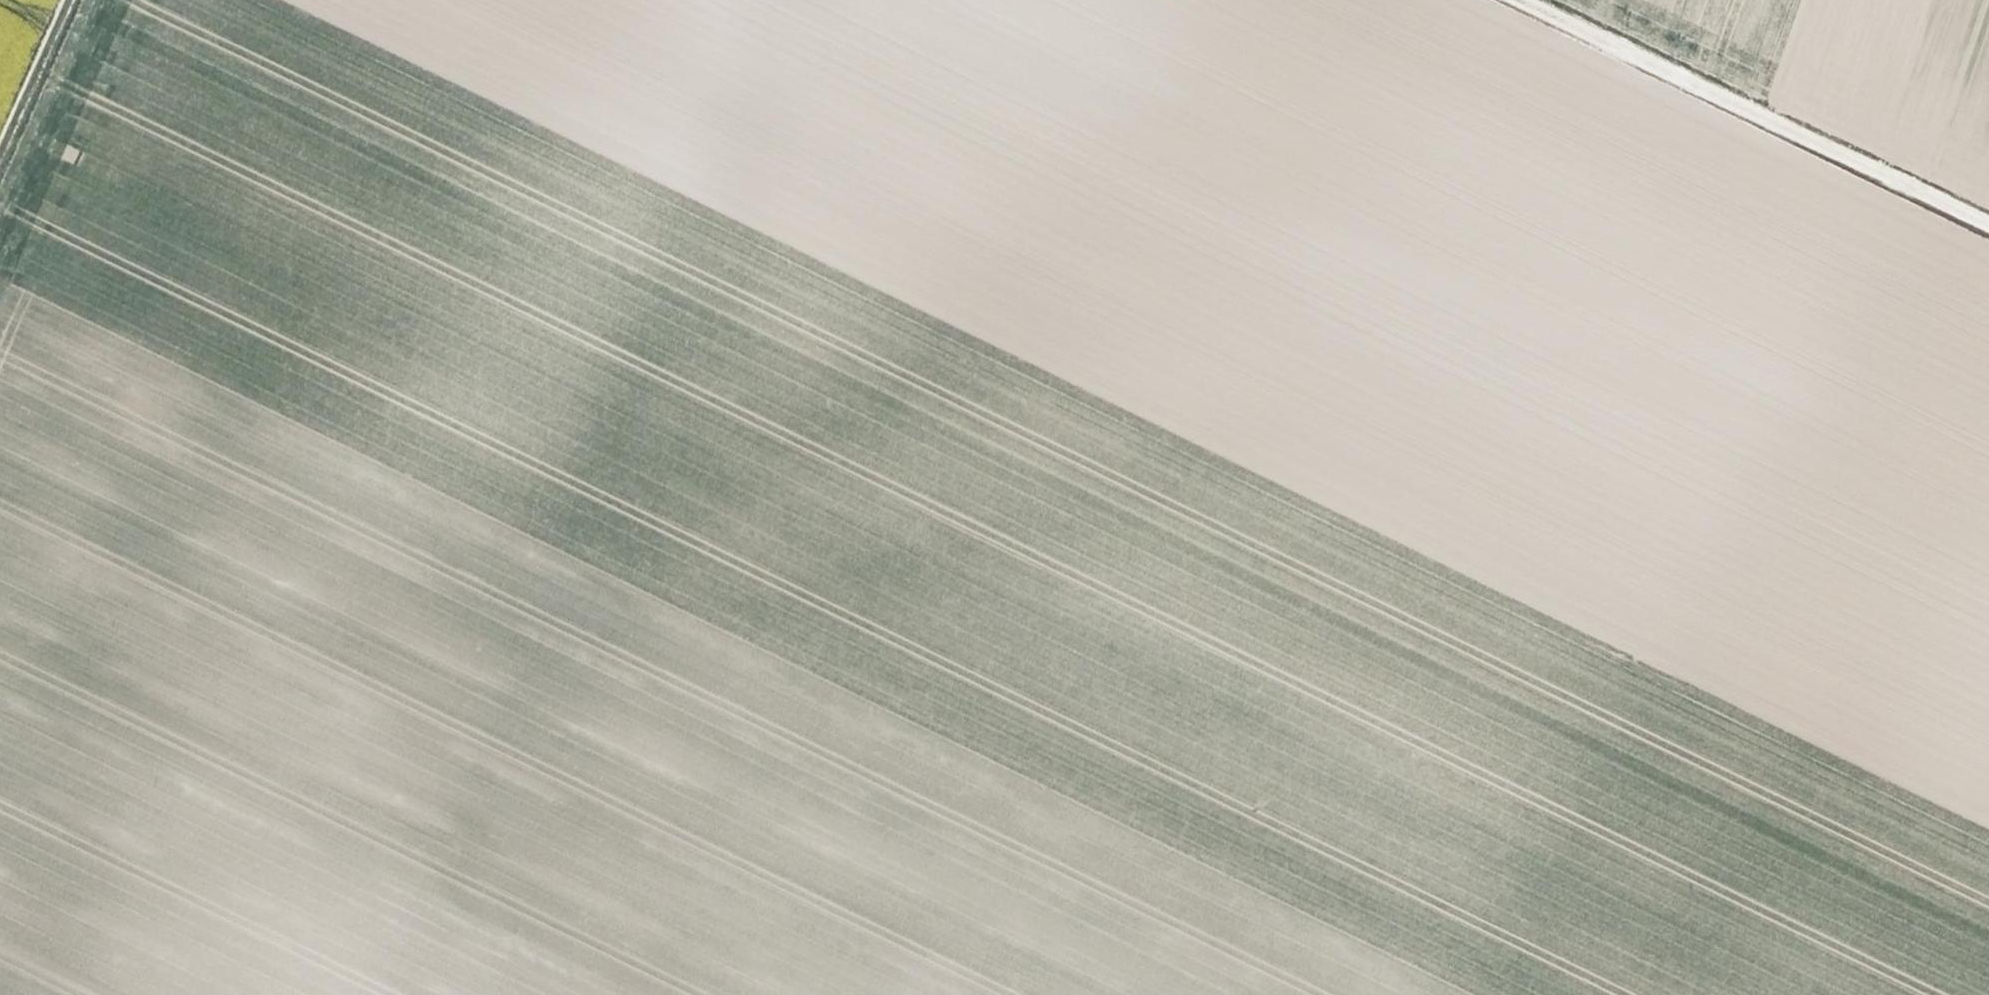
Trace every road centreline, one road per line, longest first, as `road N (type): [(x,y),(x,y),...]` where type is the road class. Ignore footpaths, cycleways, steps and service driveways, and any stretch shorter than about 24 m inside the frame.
road 1 (track): [(1988,235),(1509,0)]
road 2 (track): [(0,160),(69,0)]

